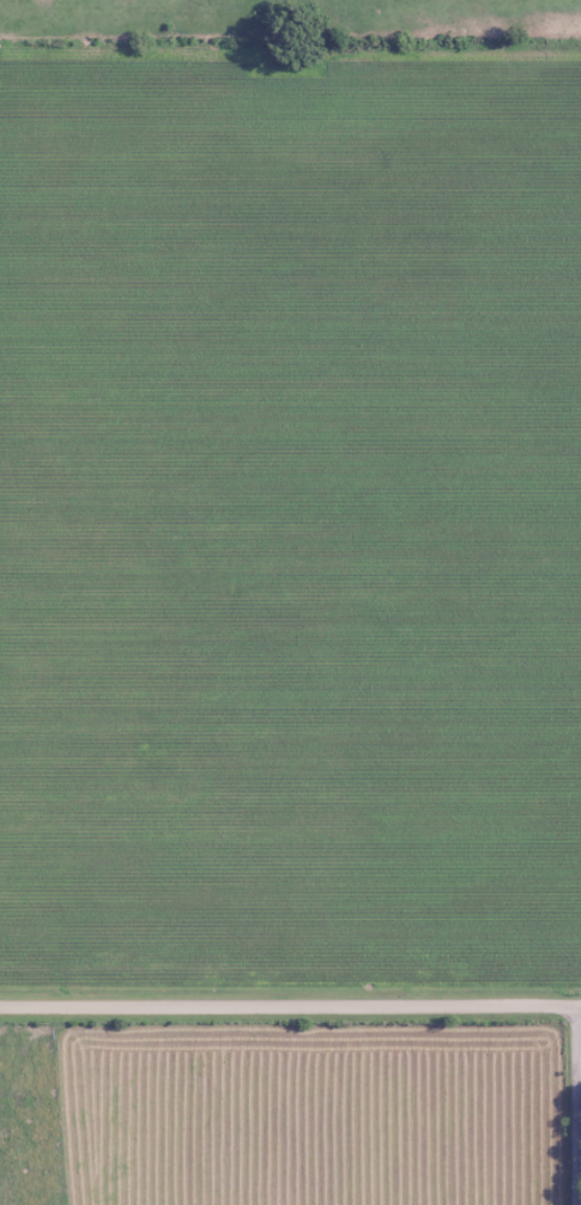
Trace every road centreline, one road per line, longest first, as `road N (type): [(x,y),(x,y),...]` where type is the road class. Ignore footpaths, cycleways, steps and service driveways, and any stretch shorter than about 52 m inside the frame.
road 1 (residential): [(580,1004),(0,1006)]

